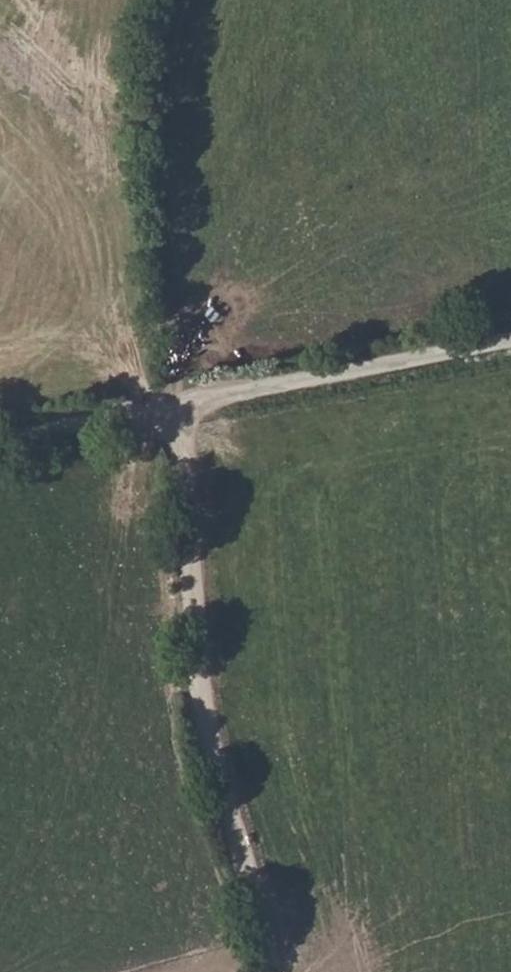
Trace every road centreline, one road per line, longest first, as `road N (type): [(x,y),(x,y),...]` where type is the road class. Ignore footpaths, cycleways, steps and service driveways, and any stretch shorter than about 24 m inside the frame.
road 1 (track): [(176,406),(201,680),(270,971)]
road 2 (unclassified): [(0,441),(510,344)]

